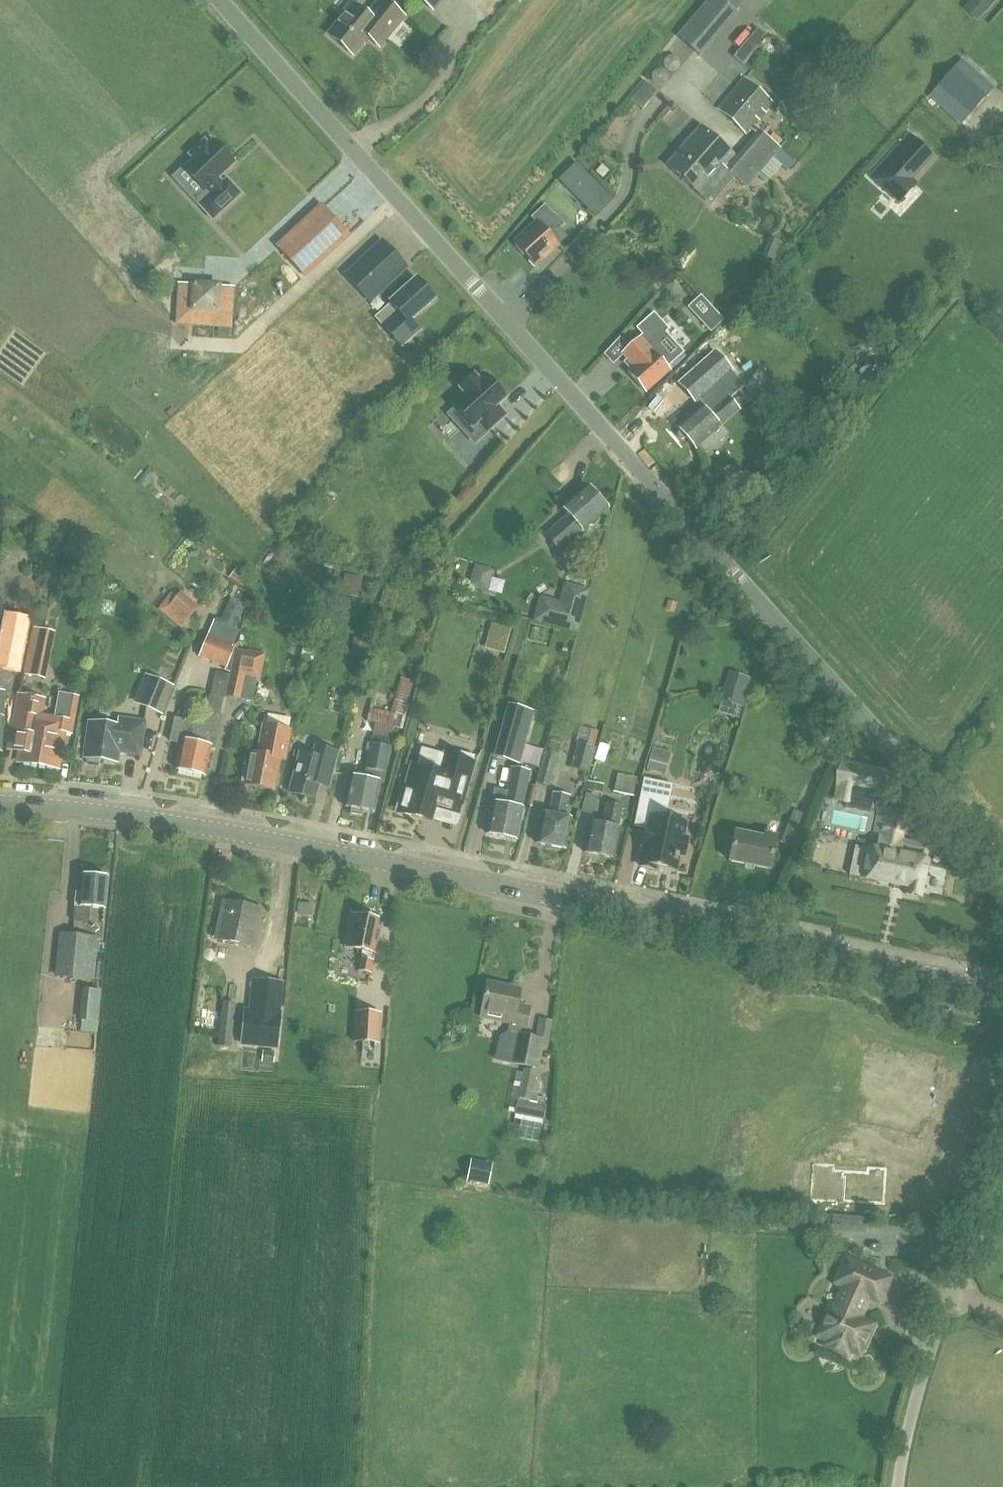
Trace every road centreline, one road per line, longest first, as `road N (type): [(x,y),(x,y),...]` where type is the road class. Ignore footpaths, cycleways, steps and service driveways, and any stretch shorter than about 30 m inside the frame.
road 1 (unclassified): [(1002,865),(220,0)]
road 2 (secondary): [(1002,991),(280,840),(0,802)]
road 3 (unclassified): [(898,1486),(932,1348),(1002,1178)]

